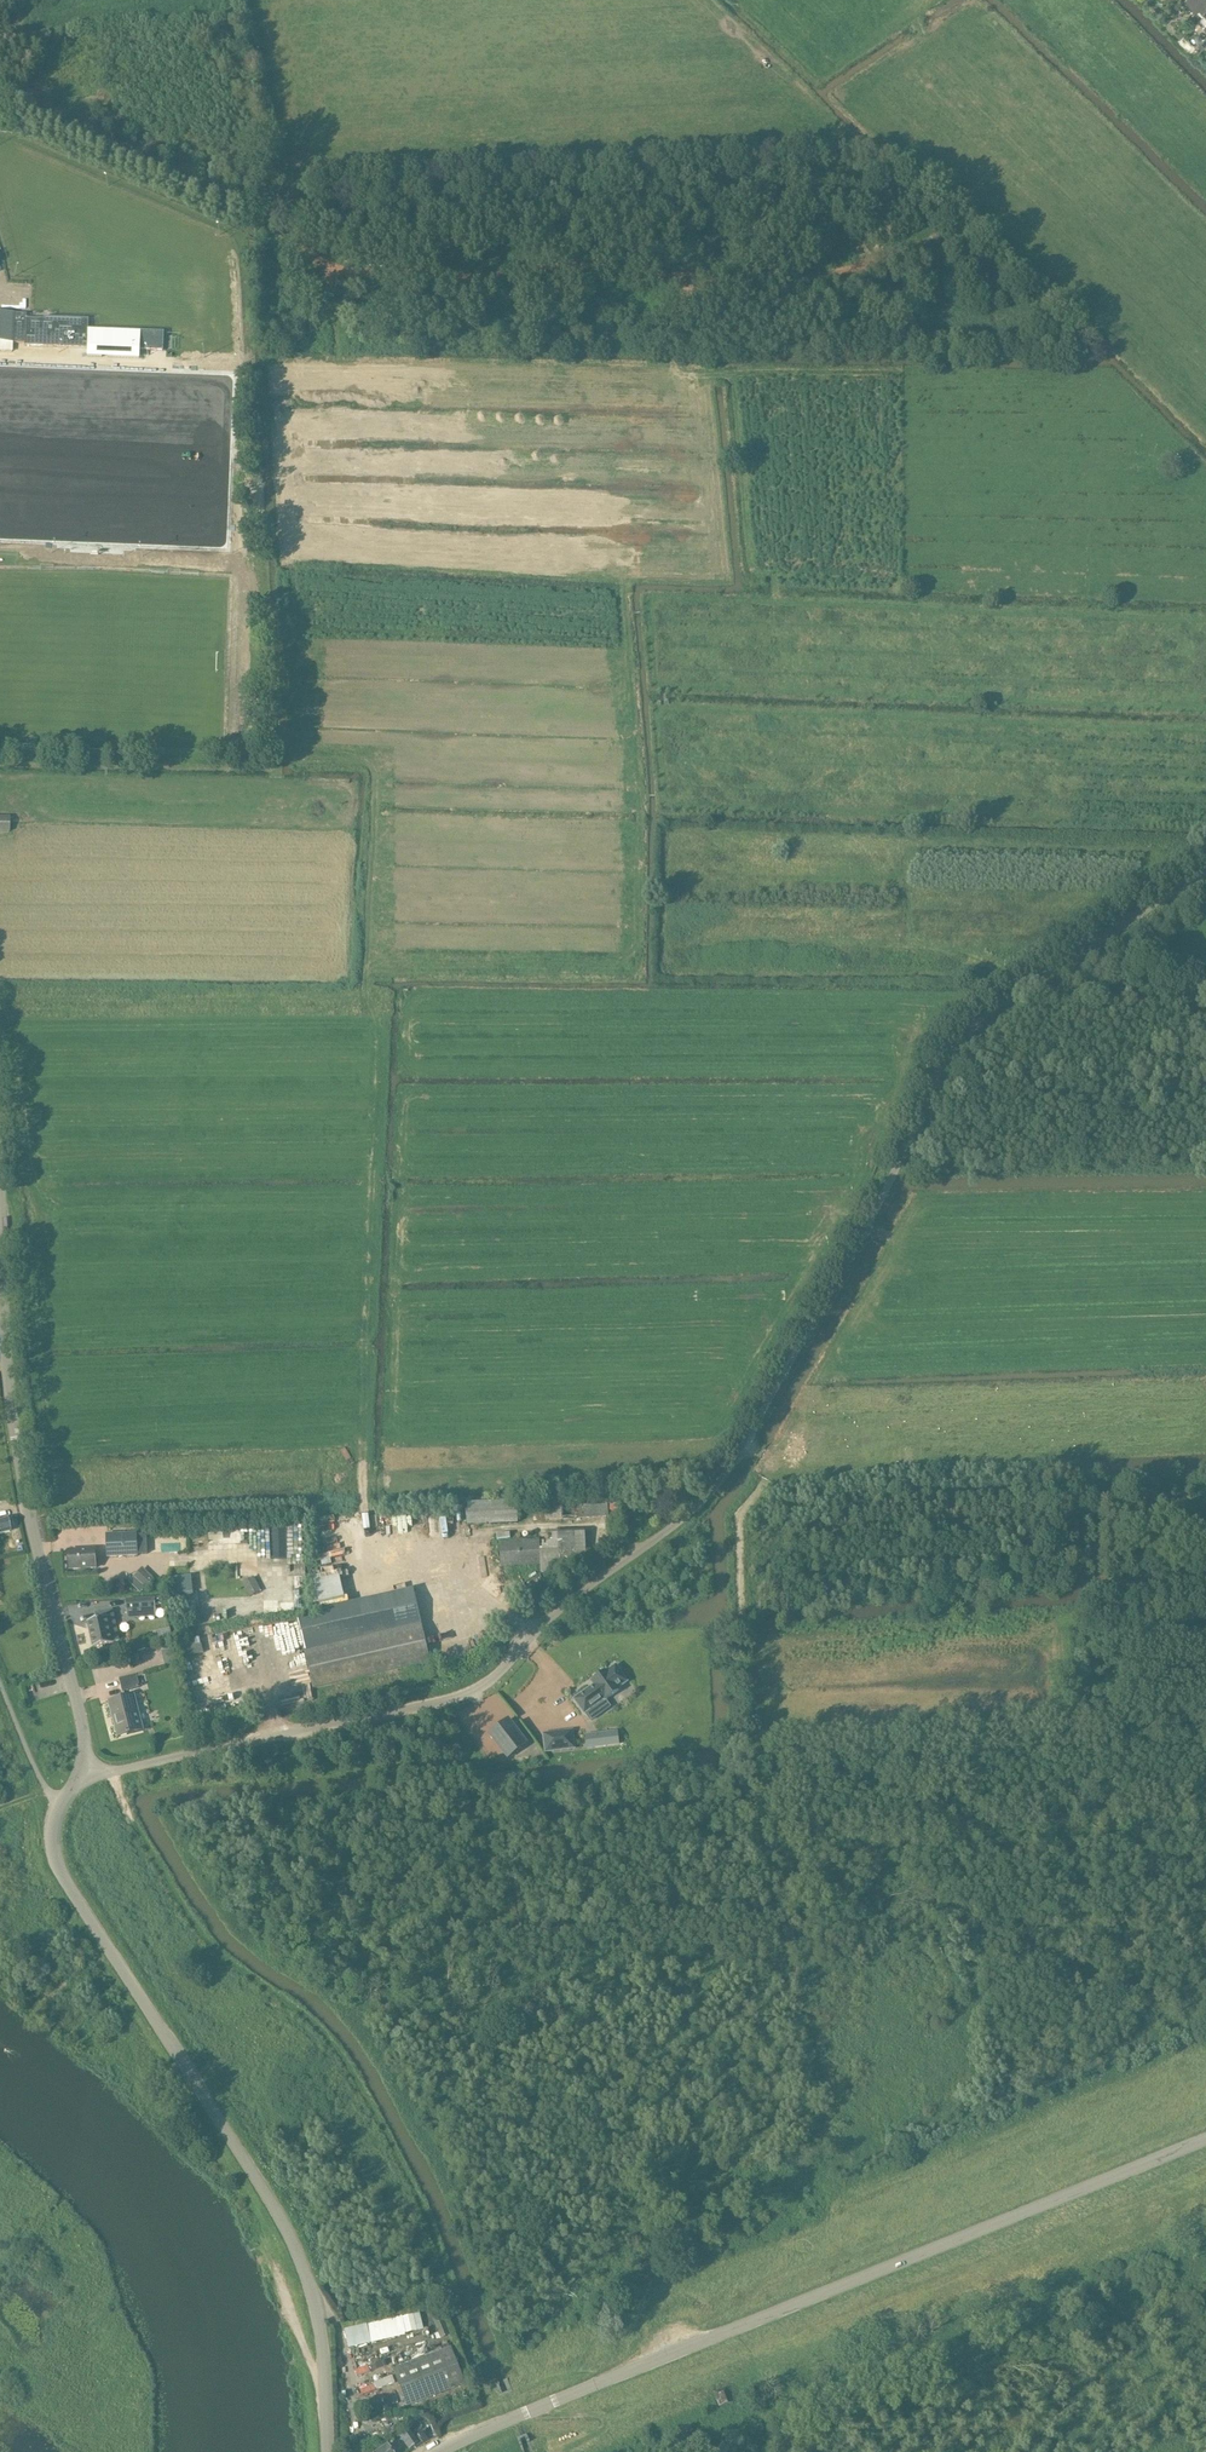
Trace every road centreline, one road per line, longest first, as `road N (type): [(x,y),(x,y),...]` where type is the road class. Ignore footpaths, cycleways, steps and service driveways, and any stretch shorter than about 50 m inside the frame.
road 1 (unclassified): [(93,1776),(447,1702),(484,1687),(545,1620),(719,1480),(750,1437),(948,1042),(1205,870)]
road 2 (tertiary): [(438,2451),(1205,2138)]
road 3 (unclassified): [(326,2451),(323,2321),(299,2255),(56,1870),(53,1811),(93,1776)]
road 4 (unclassified): [(93,1776),(19,1482),(0,1260)]
road 5 (track): [(325,271),(480,277),(585,266),(663,276),(691,295),(675,366)]
road 6 (track): [(0,92),(49,122),(230,200),(279,199),(295,170)]
road 7 (track): [(279,199),(325,271),(340,365)]
road 8 (track): [(273,2270),(323,2391)]

